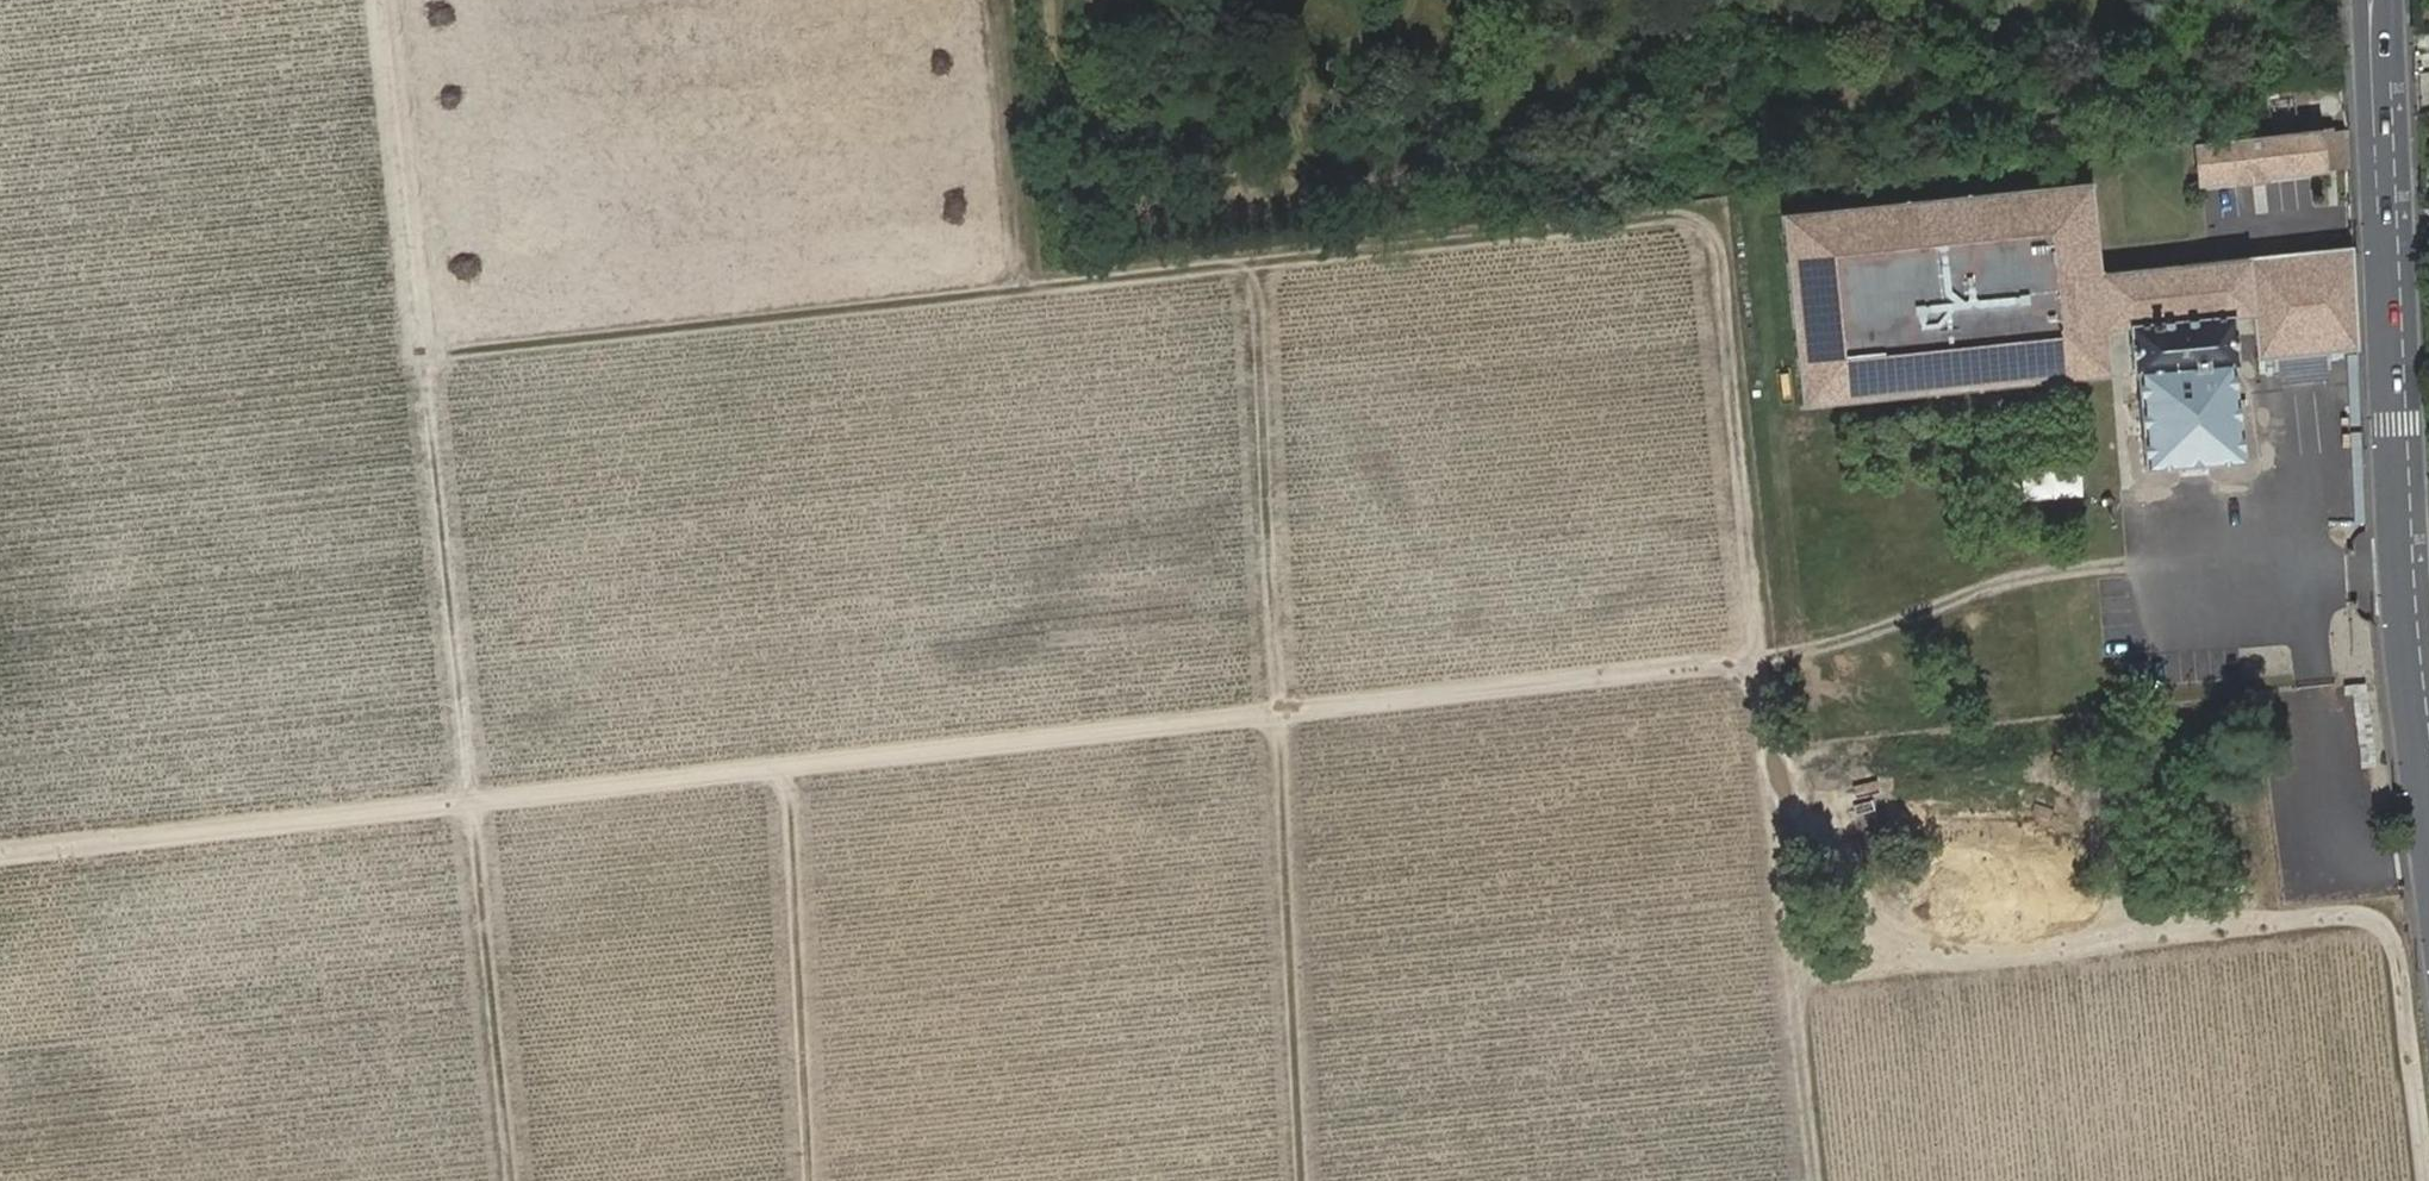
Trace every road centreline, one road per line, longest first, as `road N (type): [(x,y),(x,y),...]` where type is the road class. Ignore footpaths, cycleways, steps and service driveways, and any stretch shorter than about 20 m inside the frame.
road 1 (track): [(509,1180),(422,358),(1255,261),(1303,1180)]
road 2 (track): [(0,852),(1754,662),(1807,1180)]
road 3 (track): [(1255,261),(1701,218),(1754,662),(1891,631),(2054,570),(2129,564)]
road 4 (tertiary): [(2372,0),(2392,426),(2428,842)]
road 5 (track): [(422,358),(380,0)]
road 6 (track): [(996,0),(1025,284)]
road 7 (track): [(806,1180),(790,925)]
road 8 (track): [(790,925),(784,766)]

